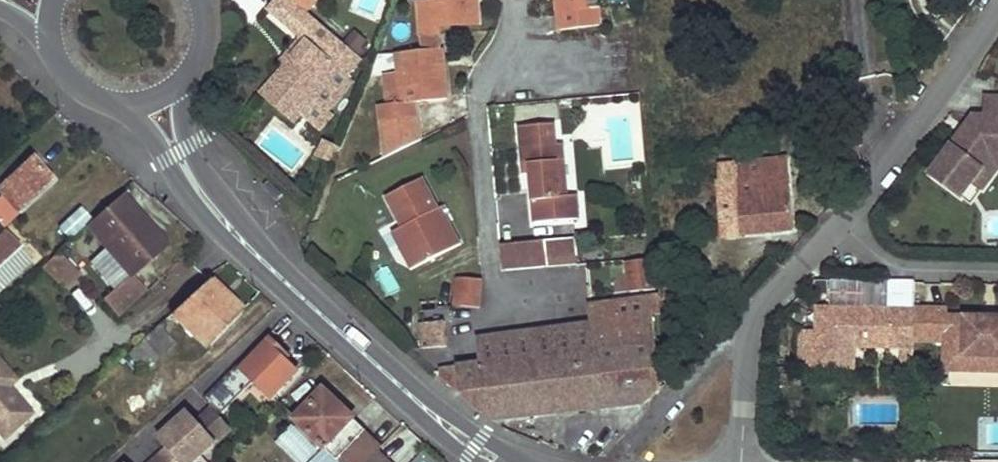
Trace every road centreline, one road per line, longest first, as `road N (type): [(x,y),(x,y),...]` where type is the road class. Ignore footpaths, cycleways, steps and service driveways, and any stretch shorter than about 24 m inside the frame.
road 1 (tertiary): [(260,260),(494,461)]
road 2 (residential): [(522,0),(475,82),(491,261)]
road 3 (tertiary): [(100,98),(140,128),(213,226),(260,260)]
road 4 (tertiary): [(260,260),(190,145),(181,82)]
road 5 (residential): [(801,253),(997,258)]
road 6 (residential): [(997,7),(972,53),(887,152)]
road 7 (residential): [(887,152),(863,62),(857,0)]
road 8 (residential): [(887,152),(801,253)]
road 9 (residential): [(743,461),(748,330)]

